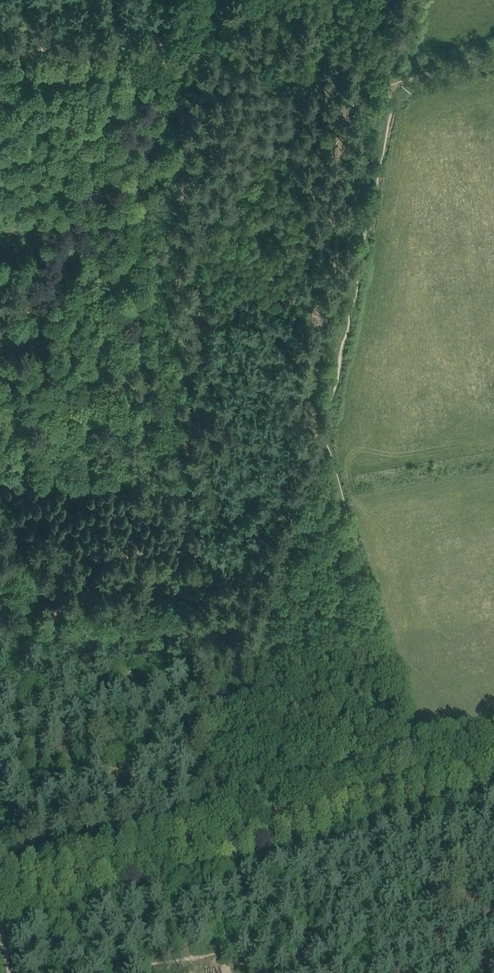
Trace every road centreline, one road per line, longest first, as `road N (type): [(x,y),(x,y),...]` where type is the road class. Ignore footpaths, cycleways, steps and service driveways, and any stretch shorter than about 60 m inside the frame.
road 1 (unclassified): [(0,898),(248,843),(493,767)]

